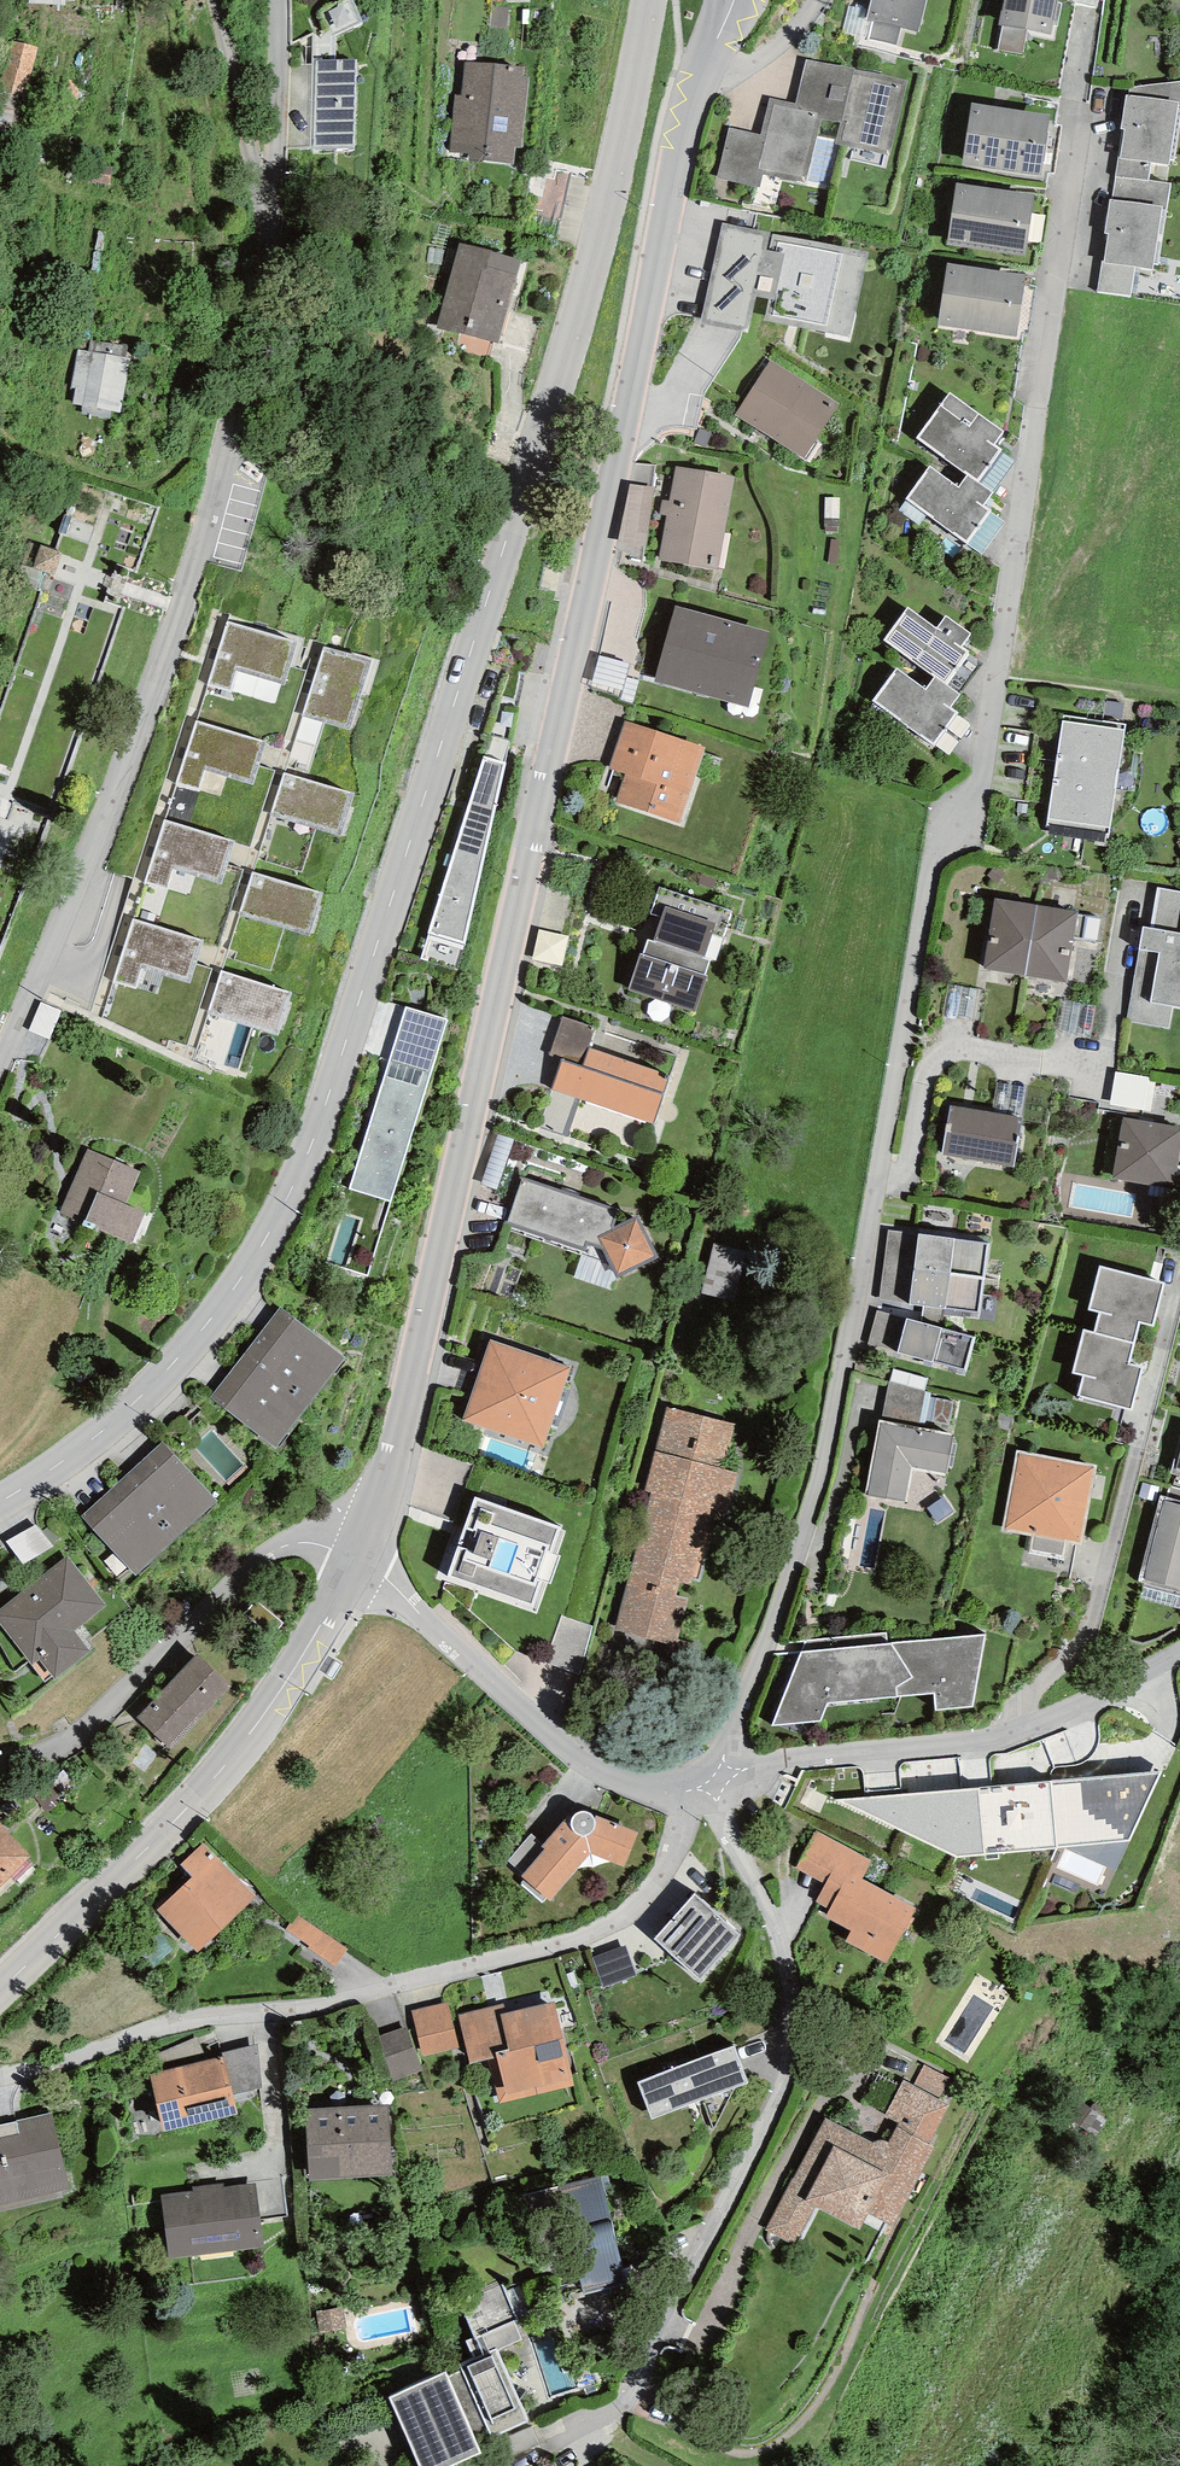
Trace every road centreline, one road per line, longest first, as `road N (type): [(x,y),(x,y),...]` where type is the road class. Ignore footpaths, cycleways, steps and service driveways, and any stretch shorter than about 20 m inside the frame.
road 1 (residential): [(702,1789),(773,1628),(795,1552),(829,1423),(933,868),(983,770),(1073,116)]
road 2 (tertiary): [(0,1503),(80,1448),(199,1336),(297,1182),(541,429),(604,213),(647,0)]
road 3 (tertiary): [(356,1567),(407,1416),(690,107),(730,0)]
road 4 (residential): [(0,1036),(216,494),(270,209)]
road 5 (residential): [(702,1789),(643,1901),(580,1945),(383,2005),(182,2031),(0,2090)]
road 6 (residential): [(619,2410),(775,2103),(795,2047),(799,2007),(781,1937),(702,1789)]
road 7 (tertiary): [(0,1996),(260,1730),(356,1567)]
road 8 (residential): [(702,1789),(778,1760),(1009,1742),(1179,1659)]
road 9 (residential): [(0,1767),(27,1763),(93,1724),(250,1569),(284,1554),(356,1567)]
road 10 (residential): [(356,1567),(594,1768),(653,1786),(702,1789)]
road 11 (residential): [(270,209),(217,0)]
road 12 (residential): [(270,209),(280,0)]

